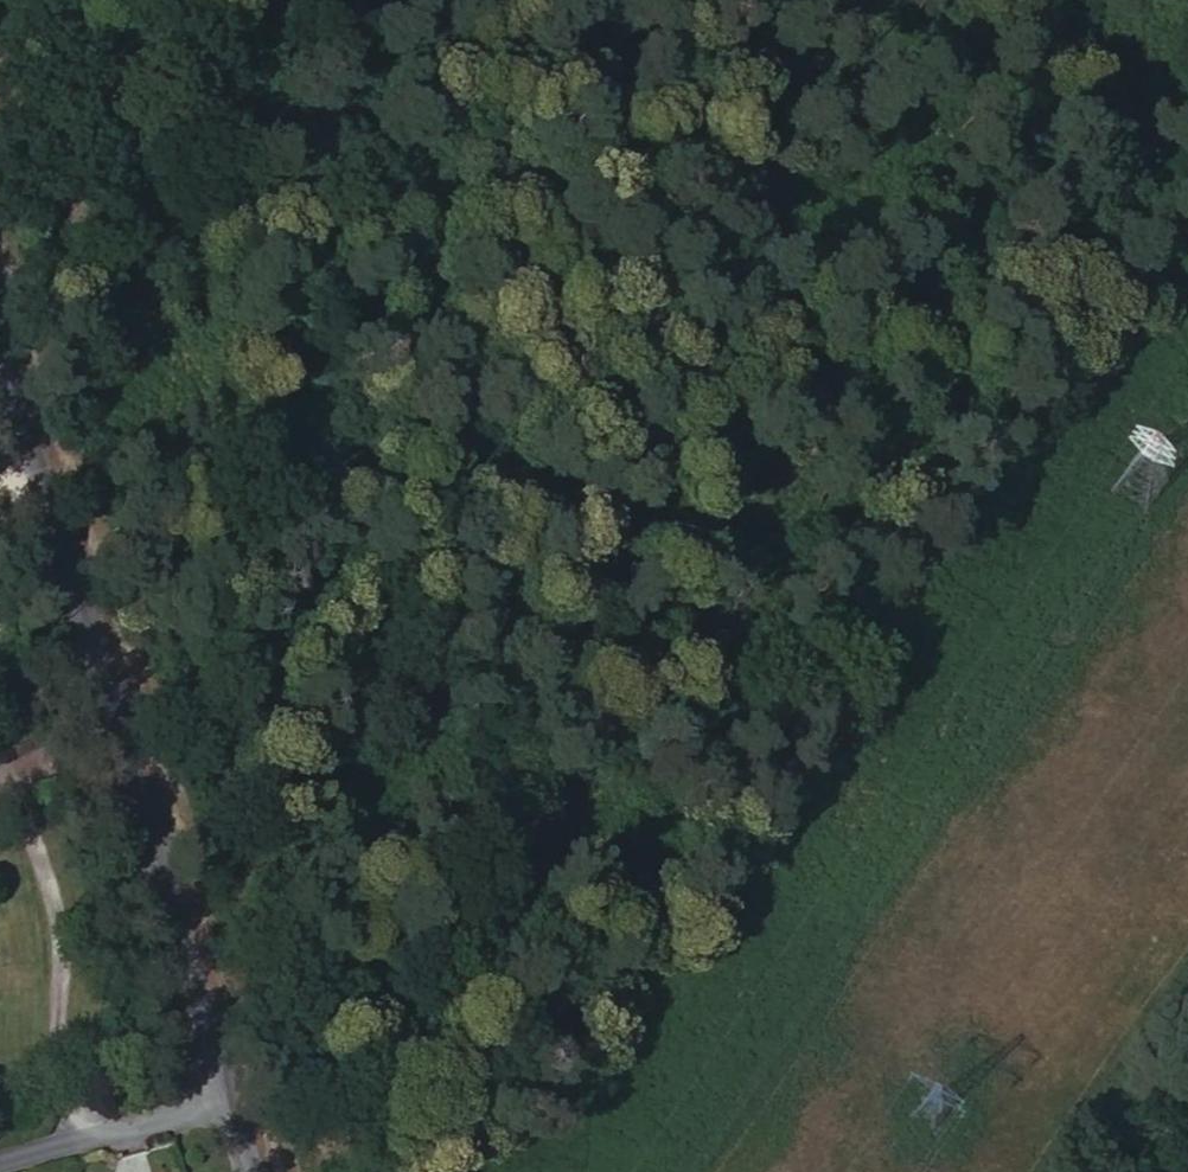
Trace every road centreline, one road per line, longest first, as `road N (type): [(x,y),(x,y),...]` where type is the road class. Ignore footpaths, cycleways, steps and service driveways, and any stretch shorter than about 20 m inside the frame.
road 1 (residential): [(232,1093),(0,284)]
road 2 (residential): [(232,1093),(0,1166)]

